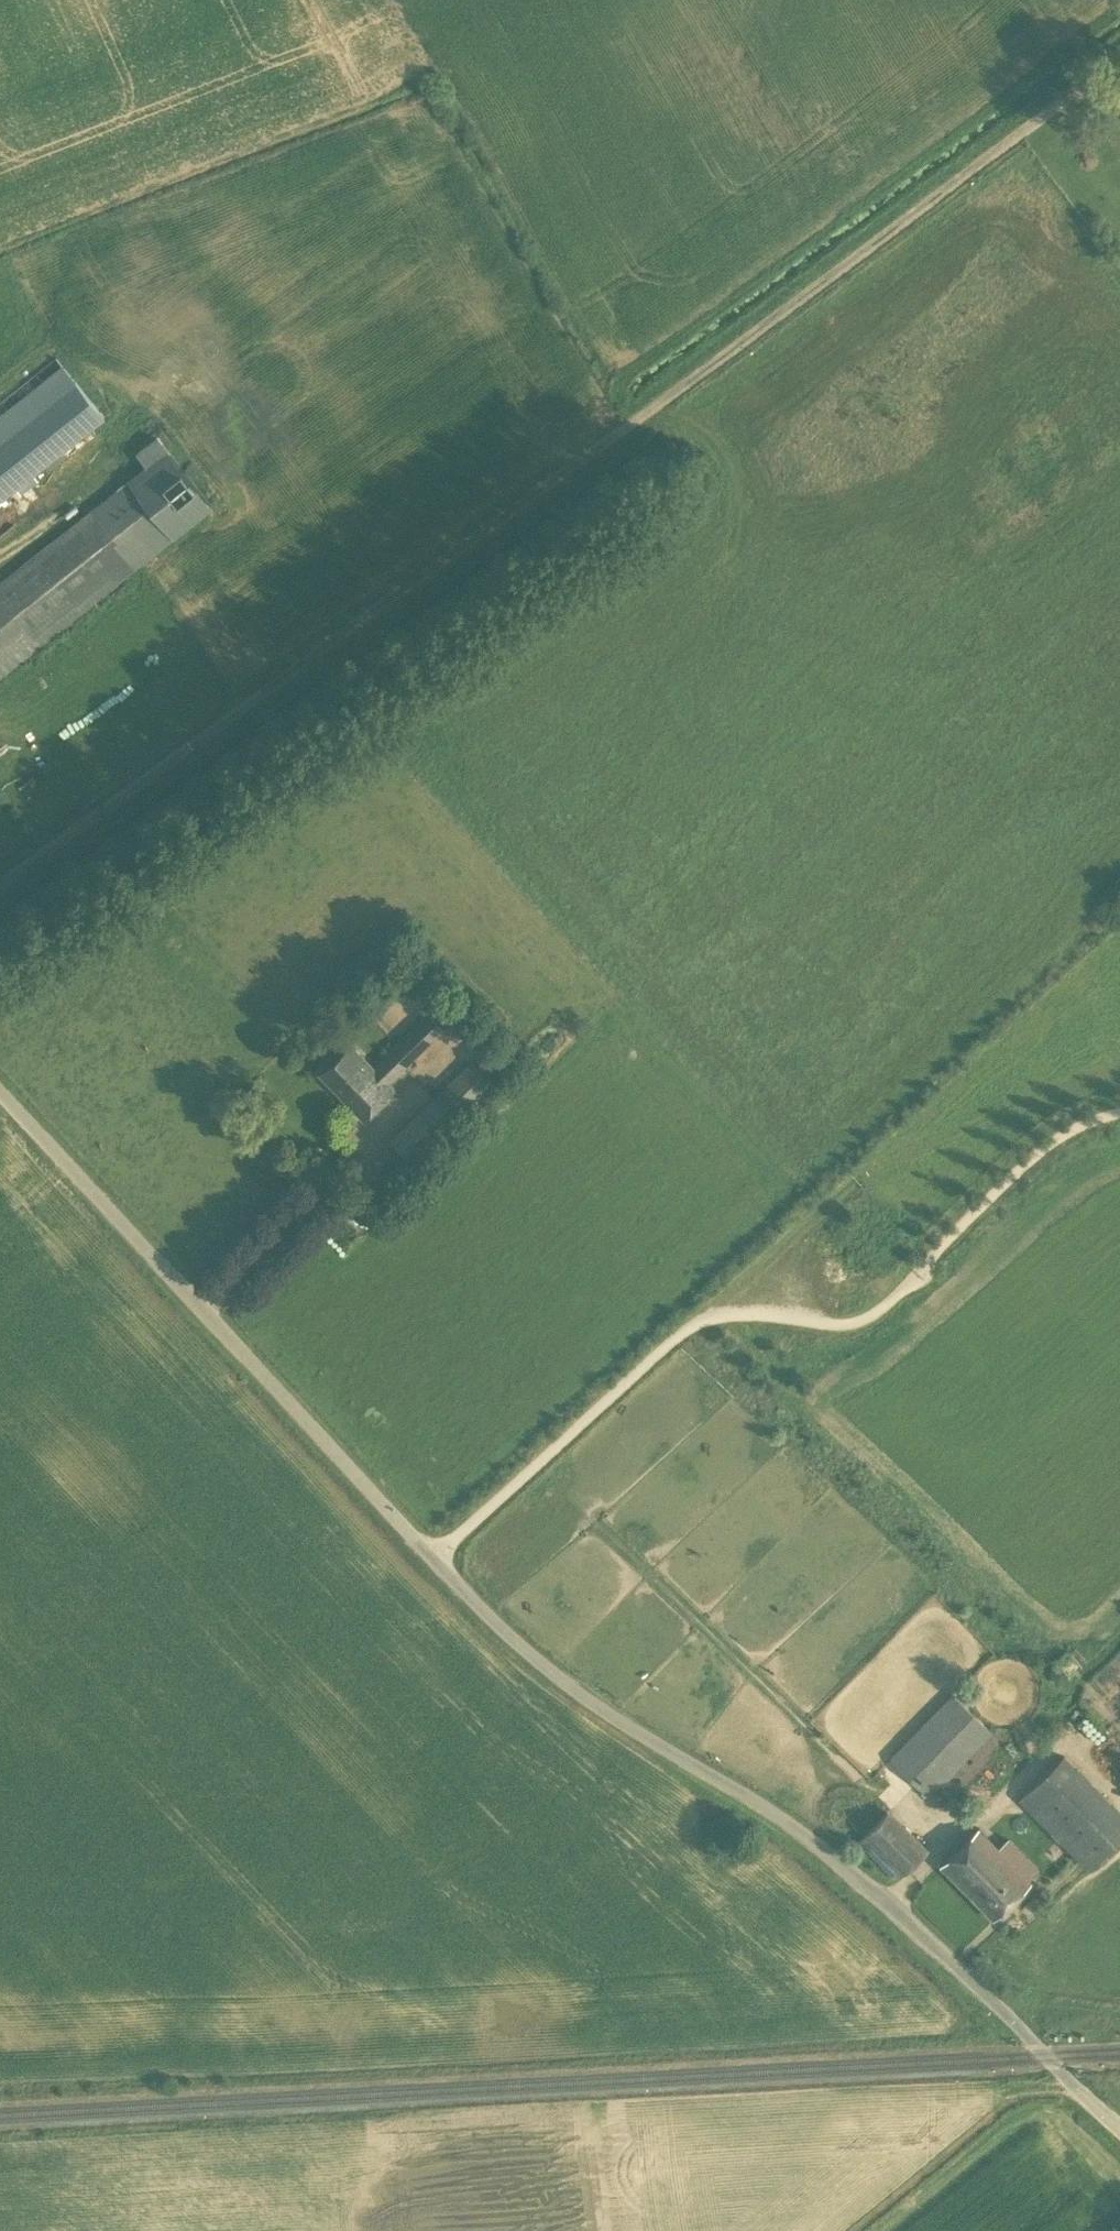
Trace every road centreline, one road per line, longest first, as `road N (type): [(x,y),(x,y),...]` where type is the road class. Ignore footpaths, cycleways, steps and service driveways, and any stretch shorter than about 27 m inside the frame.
road 1 (unclassified): [(1119,2129),(844,1864),(602,1709),(488,1616),(0,1089)]
road 2 (track): [(433,1559),(676,1334),(712,1314),(749,1312),(842,1328),(874,1315),(1048,1141),(1119,1113)]

